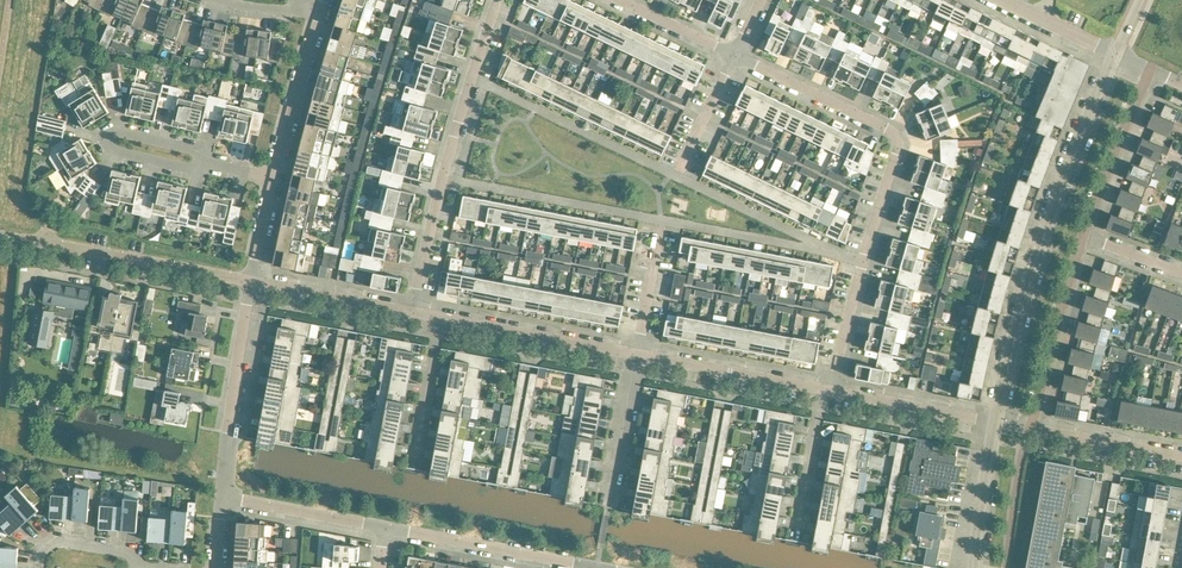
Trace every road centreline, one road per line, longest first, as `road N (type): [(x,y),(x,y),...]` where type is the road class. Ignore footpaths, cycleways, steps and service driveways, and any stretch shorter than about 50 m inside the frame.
road 1 (residential): [(832,394),(896,141),(734,59)]
road 2 (residential): [(1117,55),(1043,244),(996,425)]
road 3 (residential): [(413,315),(444,179),(499,0)]
road 4 (residential): [(250,284),(0,237)]
road 5 (residential): [(221,497),(250,284)]
road 6 (residential): [(591,567),(383,528)]
road 7 (residential): [(201,163),(188,171),(113,154),(106,140),(119,131),(199,154)]
road 8 (residential): [(1029,431),(1084,233)]
road 9 (residential): [(636,357),(442,320)]
road 10 (residential): [(825,392),(636,357)]
road 11 (residential): [(1084,233),(1150,70)]
road 12 (residential): [(273,180),(320,13)]
road 13 (residential): [(996,425),(832,394)]
road 14 (residential): [(413,315),(250,284)]
road 15 (residential): [(383,528),(221,497)]
road 16 (residential): [(1181,460),(1029,431)]
road 17 (residential): [(609,508),(636,357)]
road 18 (residential): [(442,320),(414,463)]
road 19 (residential): [(825,392),(798,534)]
road 20 (residential): [(996,425),(977,567)]
road 21 (residential): [(636,357),(661,221)]
road 22 (residential): [(615,0),(734,59)]
road 23 (residential): [(676,176),(734,59)]

